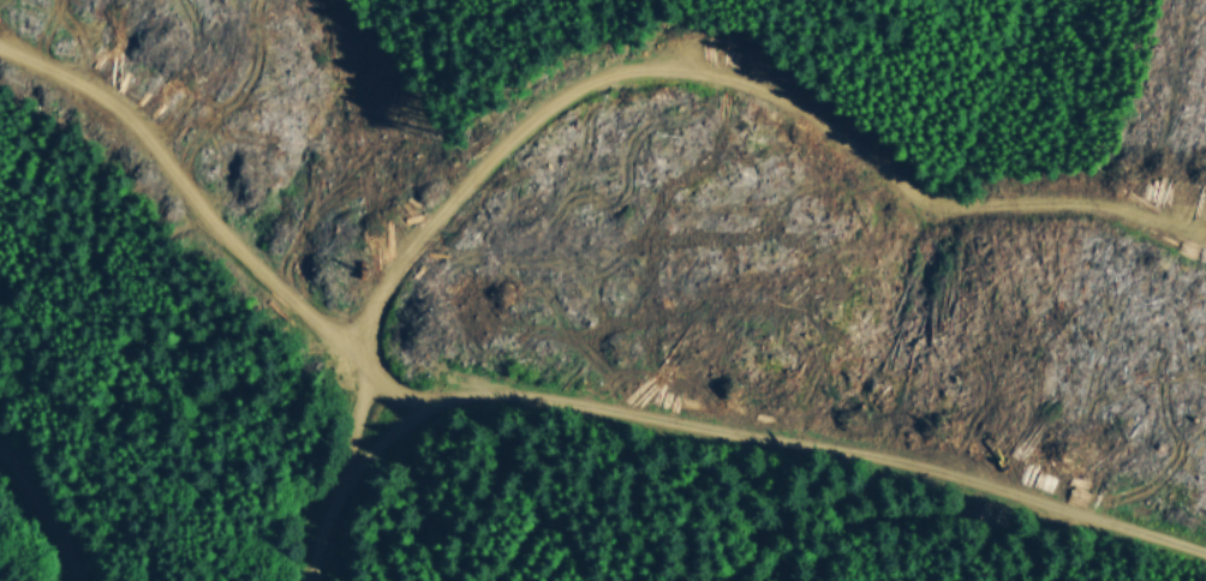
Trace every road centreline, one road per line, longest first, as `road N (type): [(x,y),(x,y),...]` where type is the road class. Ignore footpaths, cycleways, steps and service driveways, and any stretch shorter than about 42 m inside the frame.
road 1 (track): [(1181,223),(1091,186),(1055,181),(972,194),(933,188),(709,64),(645,55),(601,61),(501,132),(383,260),(369,349),(382,429)]
road 2 (track): [(1205,551),(911,465),(498,393),(432,399),(382,429),(332,502),(309,580)]
road 3 (track): [(62,580),(0,469)]

